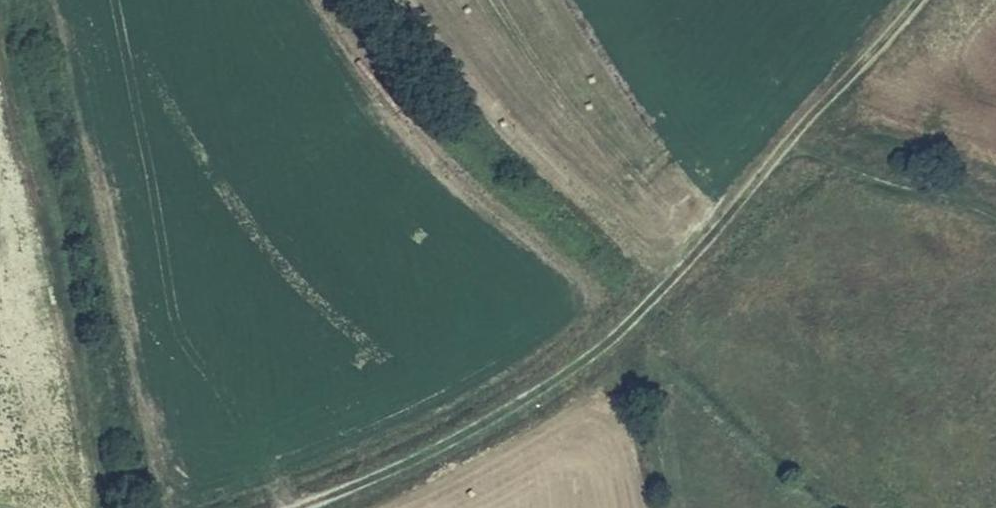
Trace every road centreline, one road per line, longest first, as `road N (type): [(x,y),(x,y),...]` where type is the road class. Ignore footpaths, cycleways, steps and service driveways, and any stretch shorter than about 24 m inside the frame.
road 1 (track): [(308,507),(515,408),(600,351),(805,142),(995,218)]
road 2 (track): [(111,507),(0,2)]
road 3 (track): [(805,142),(924,0)]

